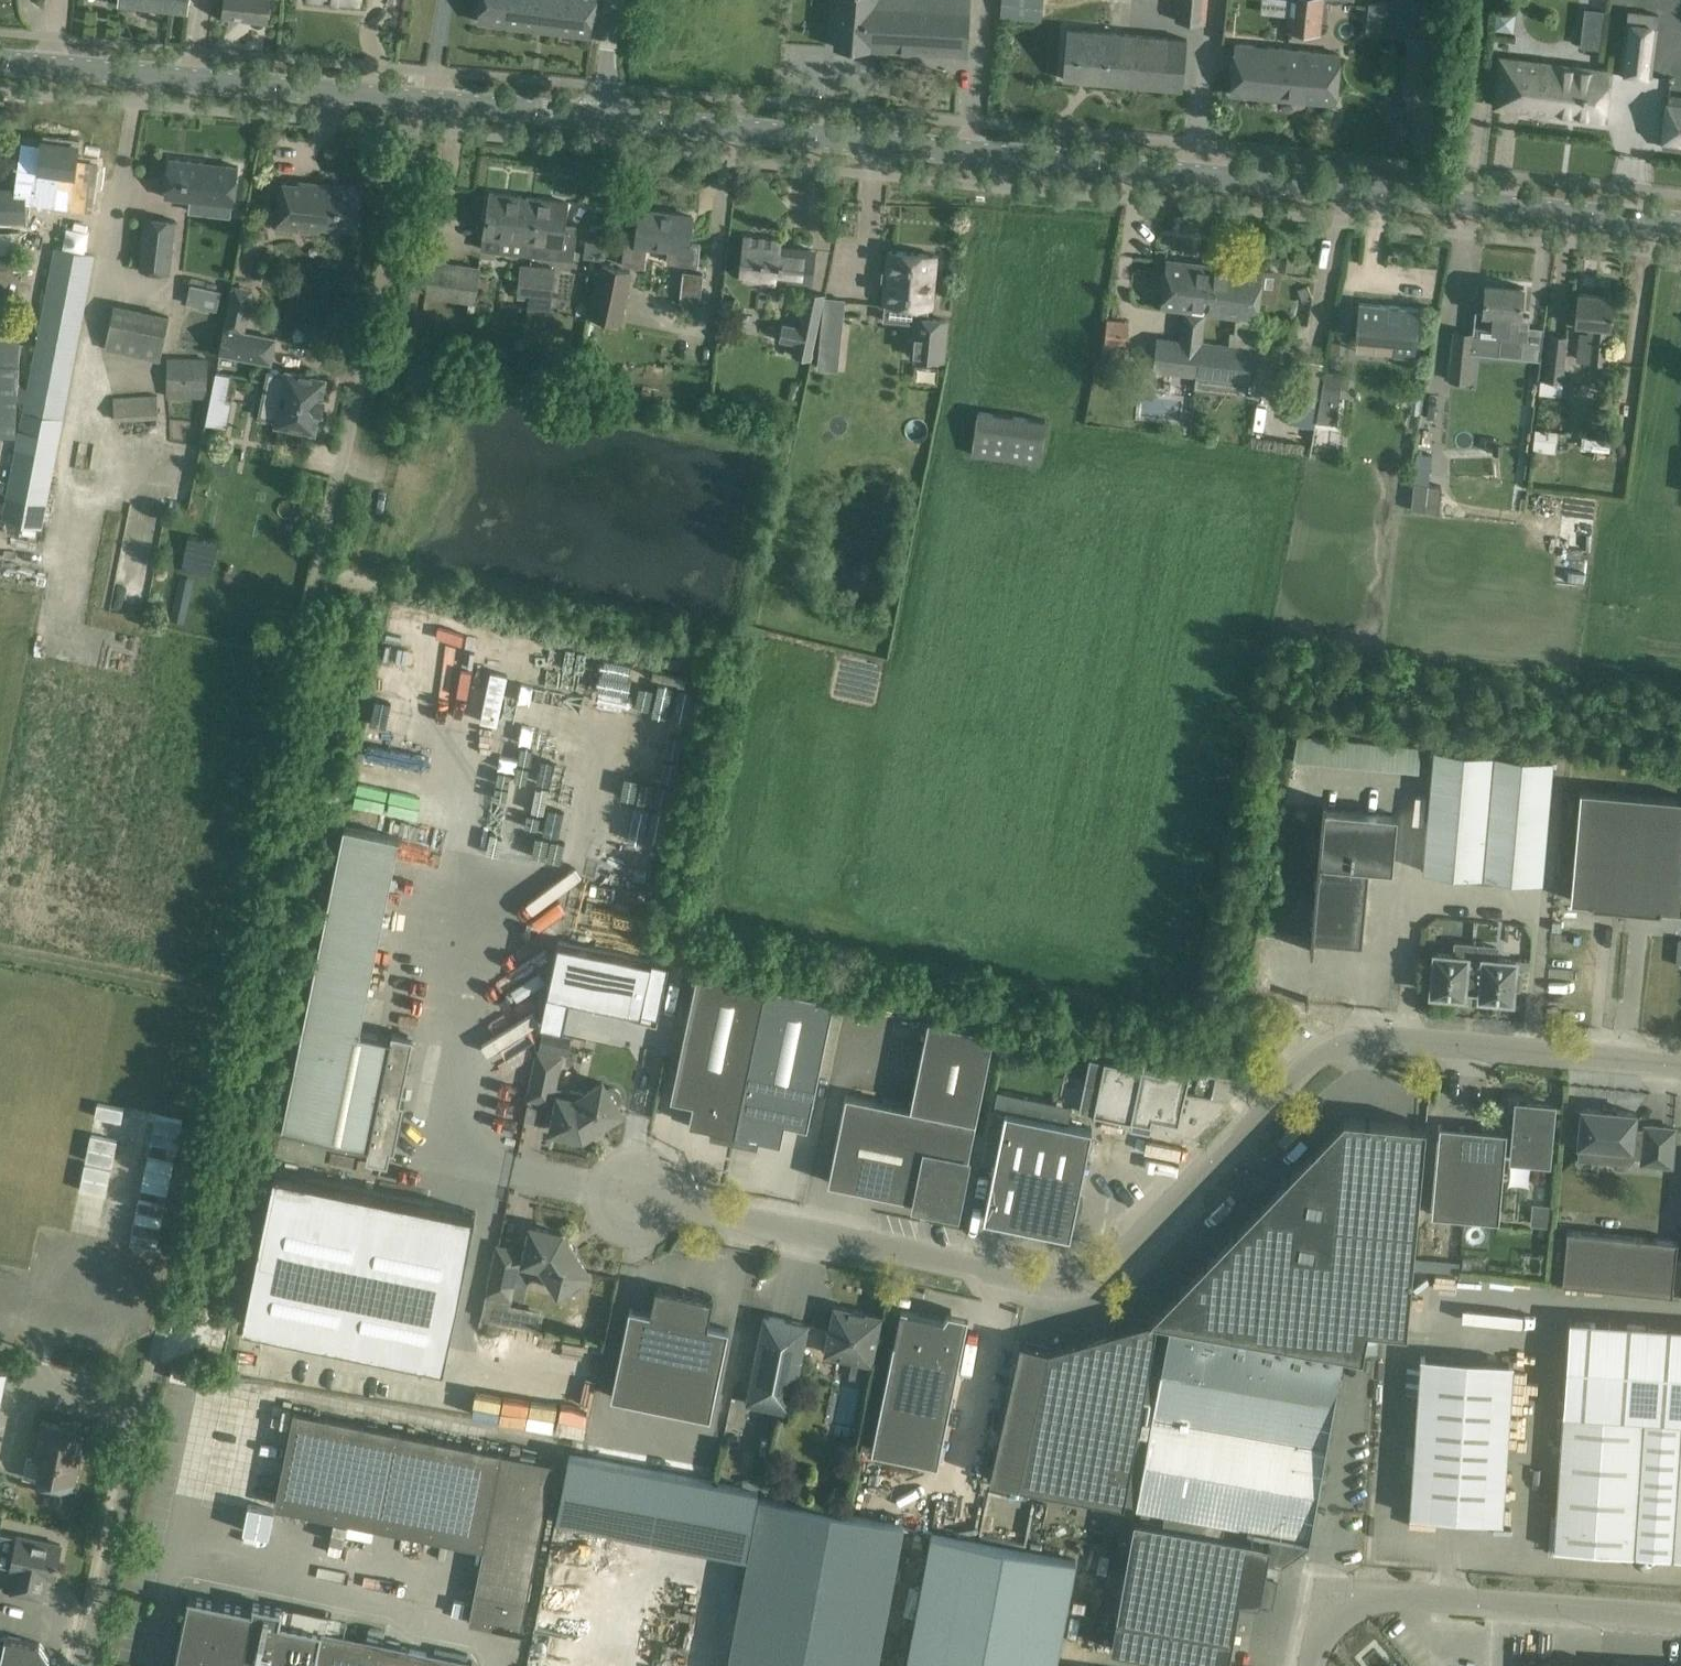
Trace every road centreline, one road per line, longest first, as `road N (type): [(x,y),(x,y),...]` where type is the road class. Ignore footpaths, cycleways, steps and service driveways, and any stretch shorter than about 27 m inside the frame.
road 1 (unclassified): [(674,1210),(1050,1279),(1096,1274),(1311,1062),(1345,1042),(1393,1037),(1680,1065)]
road 2 (tertiary): [(1680,225),(603,117)]
road 3 (tertiary): [(418,99),(0,62)]
road 4 (unclassified): [(1680,1618),(1369,1596),(1336,1610),(1314,1665)]
road 5 (residential): [(341,460),(418,99)]
road 6 (unclassified): [(84,1665),(137,1405),(154,1361)]
road 7 (tertiary): [(603,117),(418,99)]
road 8 (residential): [(674,1210),(671,1186),(655,1169),(619,1170),(603,1188),(602,1213),(627,1238)]

